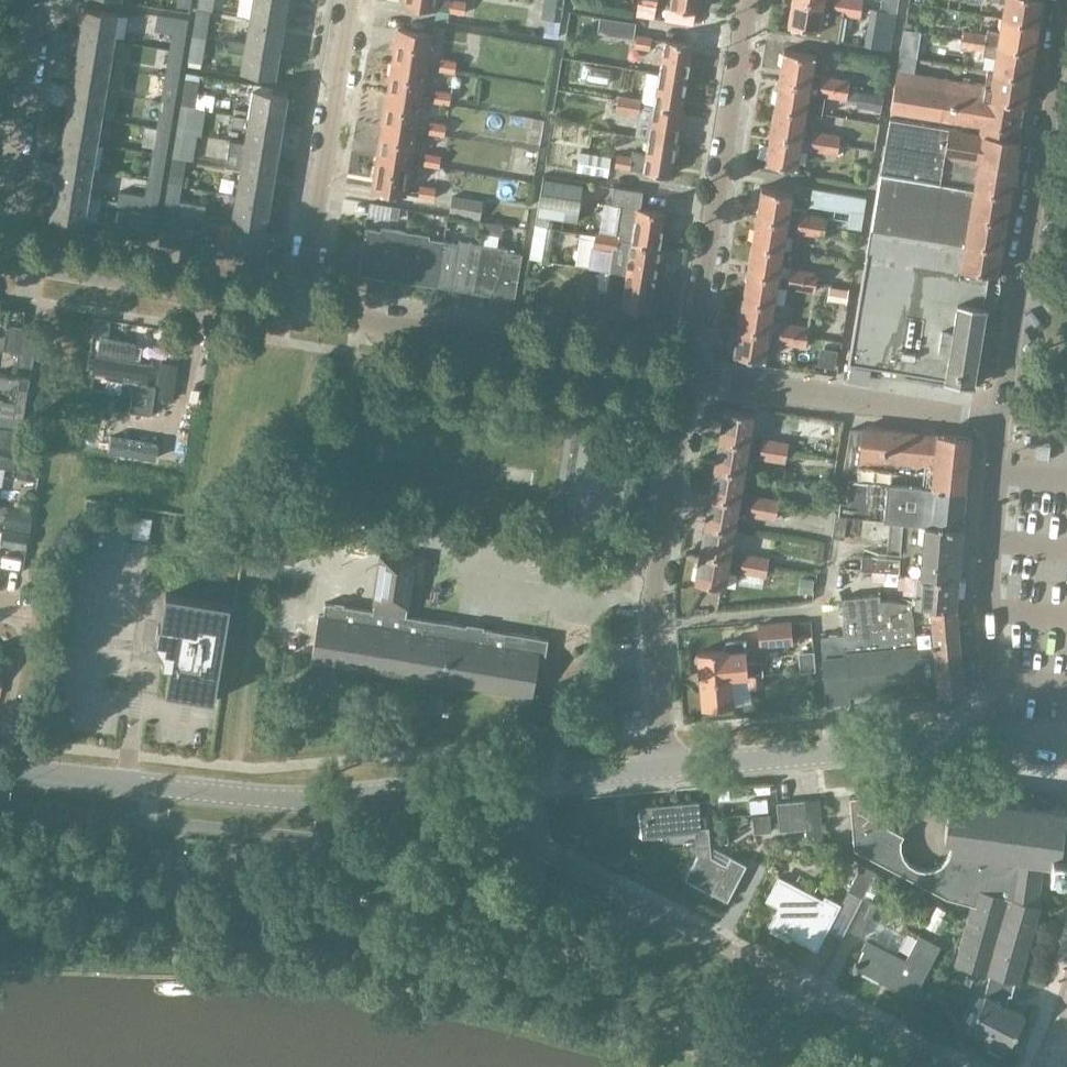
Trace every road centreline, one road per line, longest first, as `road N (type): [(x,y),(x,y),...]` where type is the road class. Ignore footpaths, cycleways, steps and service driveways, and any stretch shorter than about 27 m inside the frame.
road 1 (residential): [(1066,0),(999,422),(689,376)]
road 2 (residential): [(953,1066),(532,847),(519,825),(516,783)]
road 3 (unclassified): [(516,783),(282,799),(0,770)]
road 4 (unclassified): [(666,767),(976,740),(1066,751)]
road 5 (residential): [(689,376),(299,311)]
road 6 (residential): [(666,767),(651,604),(689,376)]
road 7 (residential): [(689,376),(747,0)]
road 8 (residential): [(299,311),(350,0)]
road 9 (residential): [(299,311),(0,260)]
road 10 (residential): [(0,223),(36,0)]
road 11 (unclassified): [(516,783),(666,767)]

